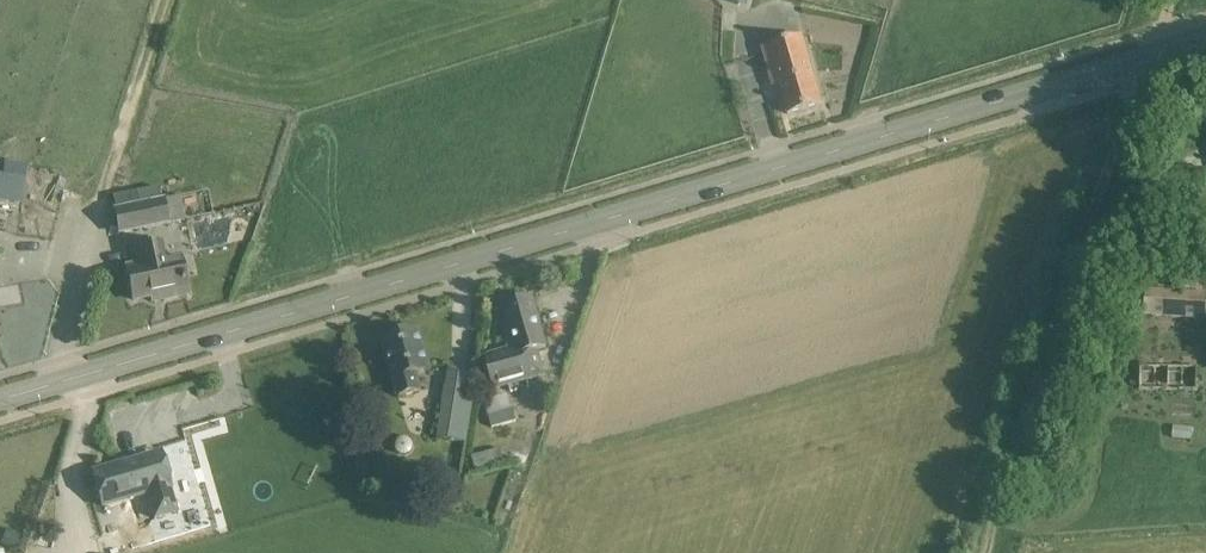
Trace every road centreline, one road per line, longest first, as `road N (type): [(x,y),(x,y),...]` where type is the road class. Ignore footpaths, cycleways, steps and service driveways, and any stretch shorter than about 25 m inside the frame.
road 1 (tertiary): [(0,400),(1205,38)]
road 2 (track): [(1169,0),(977,552)]

